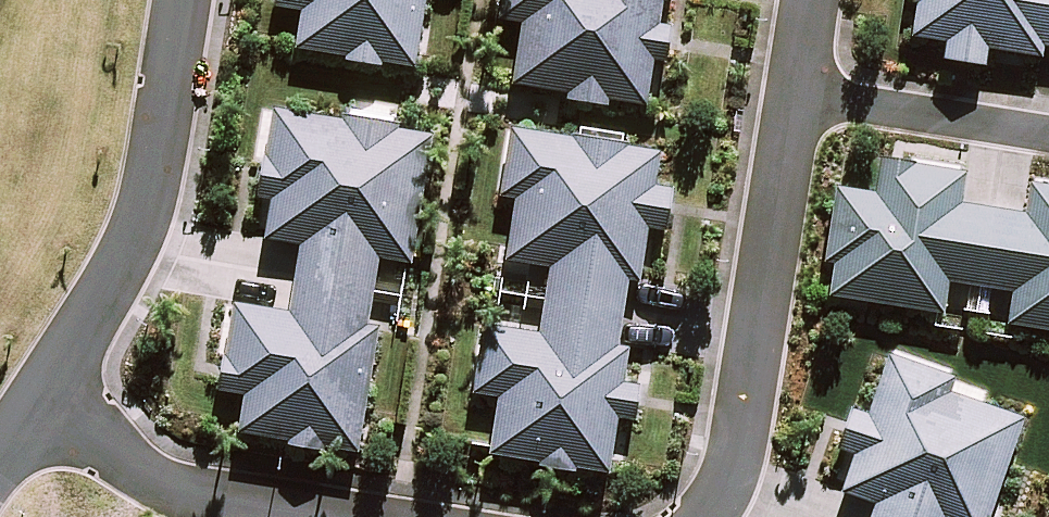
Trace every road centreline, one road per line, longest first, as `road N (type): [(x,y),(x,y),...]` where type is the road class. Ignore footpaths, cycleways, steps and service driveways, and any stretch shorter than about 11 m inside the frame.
road 1 (residential): [(187,0),(159,197),(124,284),(48,398)]
road 2 (residential): [(806,100),(747,461),(716,516)]
road 3 (residential): [(290,516),(205,503),(130,461),(48,398)]
road 4 (residential): [(1048,138),(806,100)]

